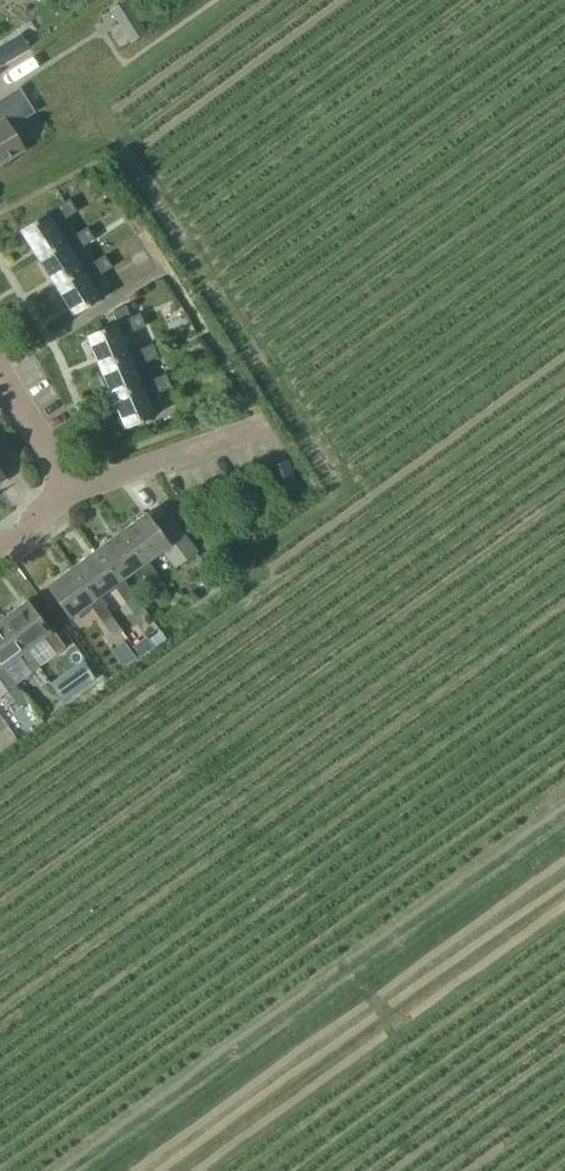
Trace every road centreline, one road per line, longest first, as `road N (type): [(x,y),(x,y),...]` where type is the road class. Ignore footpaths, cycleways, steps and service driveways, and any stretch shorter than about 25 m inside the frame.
road 1 (residential): [(75,488),(263,426)]
road 2 (unclassified): [(75,488),(0,368)]

